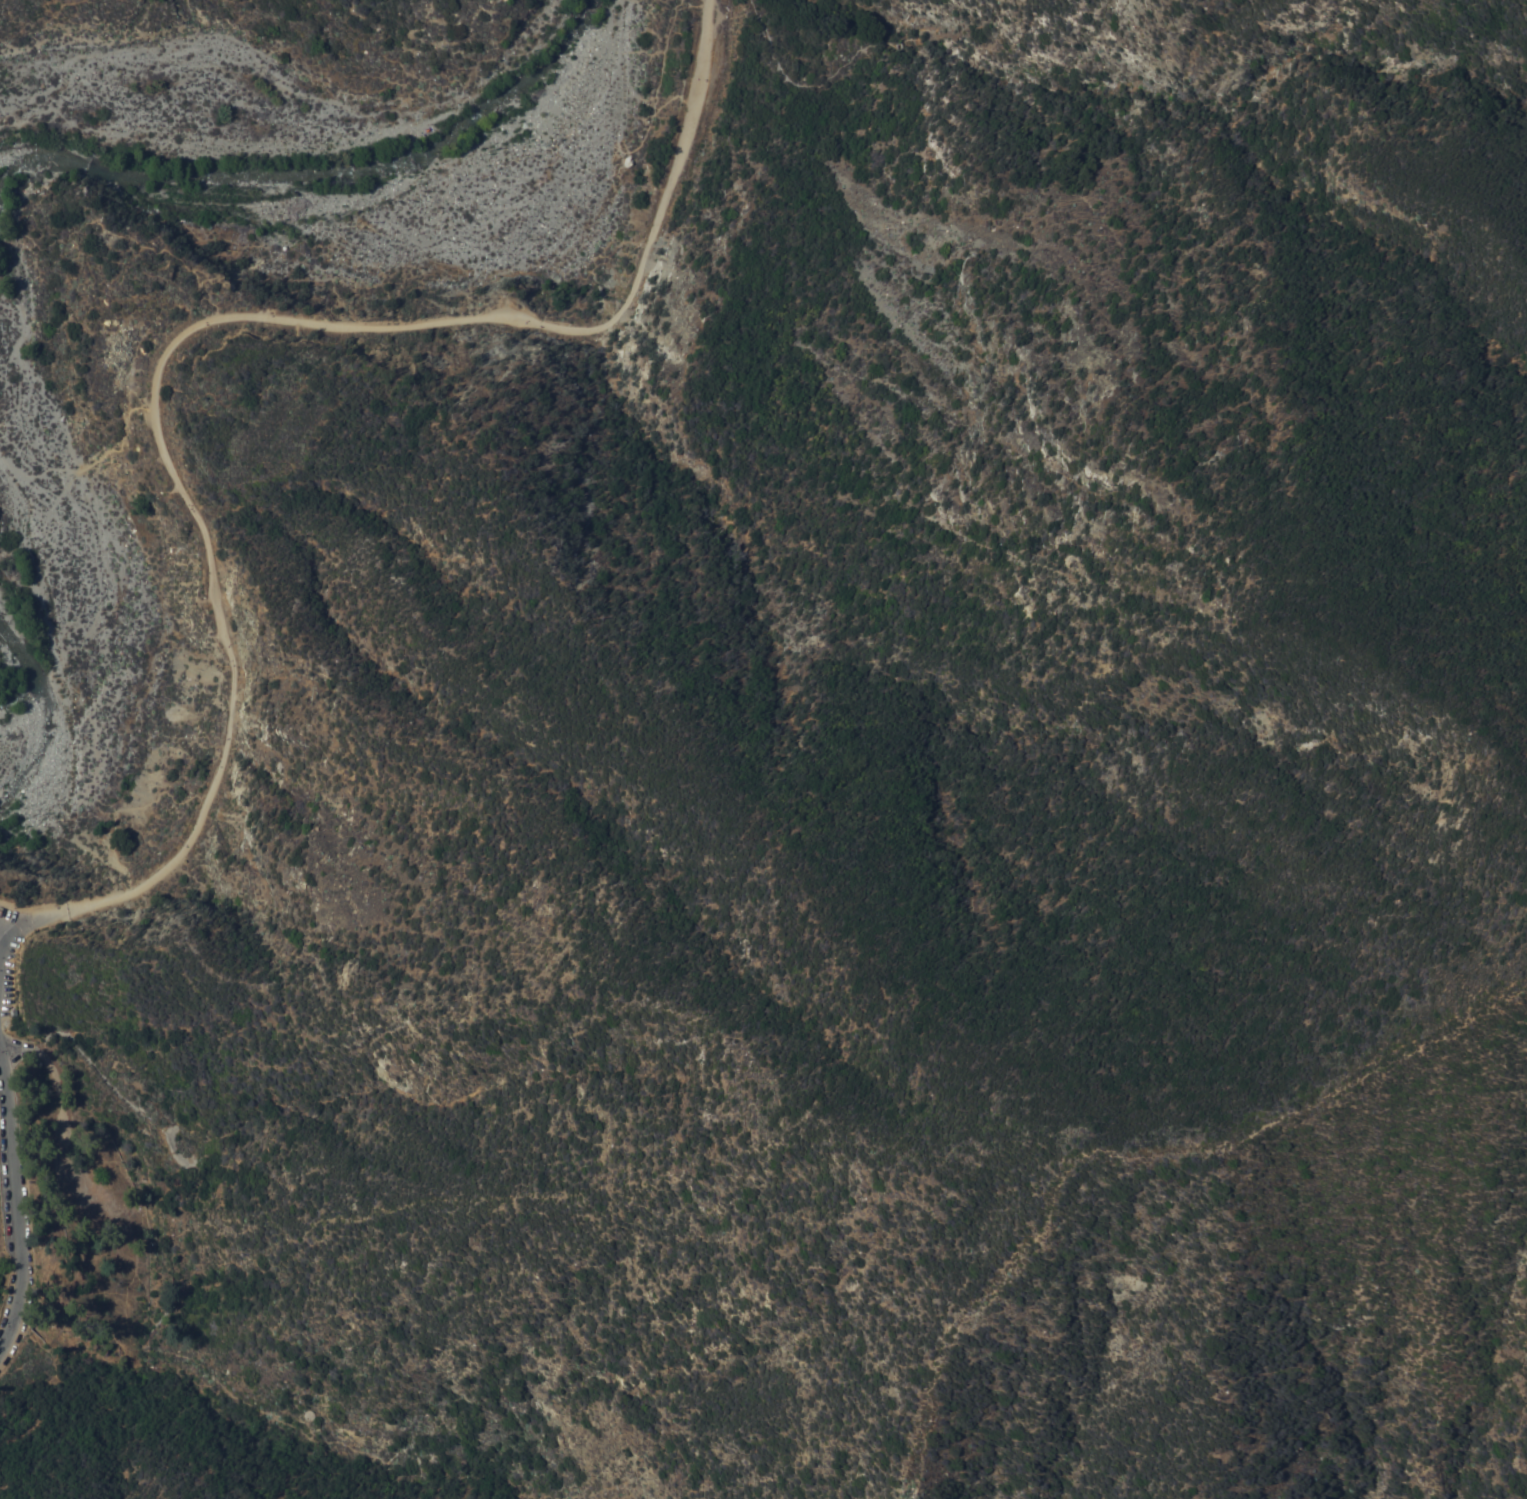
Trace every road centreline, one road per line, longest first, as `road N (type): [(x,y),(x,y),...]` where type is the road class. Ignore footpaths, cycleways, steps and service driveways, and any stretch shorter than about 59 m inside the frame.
road 1 (track): [(66,913),(158,886),(211,844),(247,737),(252,700),(216,554),(155,431),(158,368),(171,346),(214,320),(245,318),(347,331),(481,320),(606,339),(631,332),(650,317),(686,186),(714,0)]
road 2 (residential): [(0,1346),(20,1267),(13,1112),(0,1054)]

